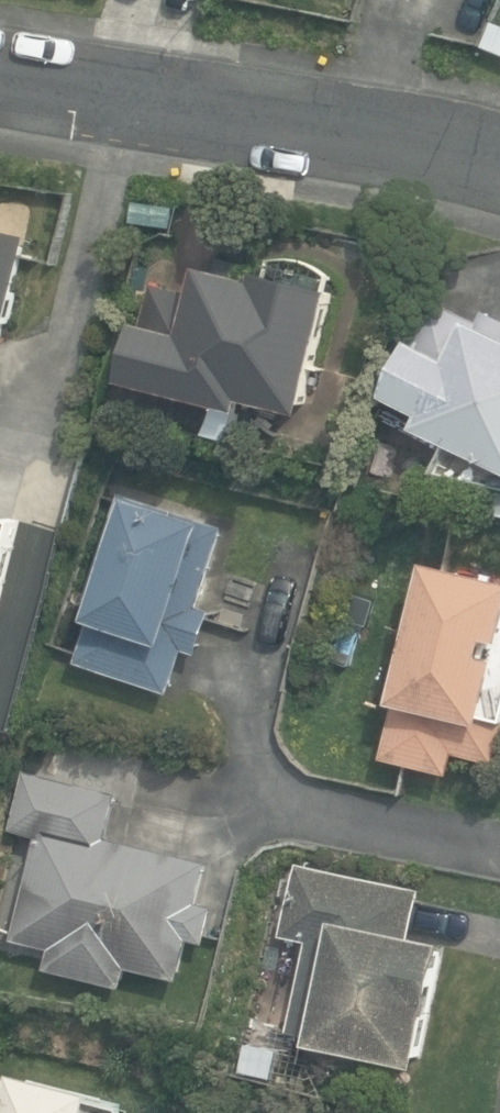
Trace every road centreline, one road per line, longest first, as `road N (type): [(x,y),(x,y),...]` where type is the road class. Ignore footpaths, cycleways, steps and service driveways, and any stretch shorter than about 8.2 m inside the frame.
road 1 (residential): [(0,76),(406,139),(499,163)]

